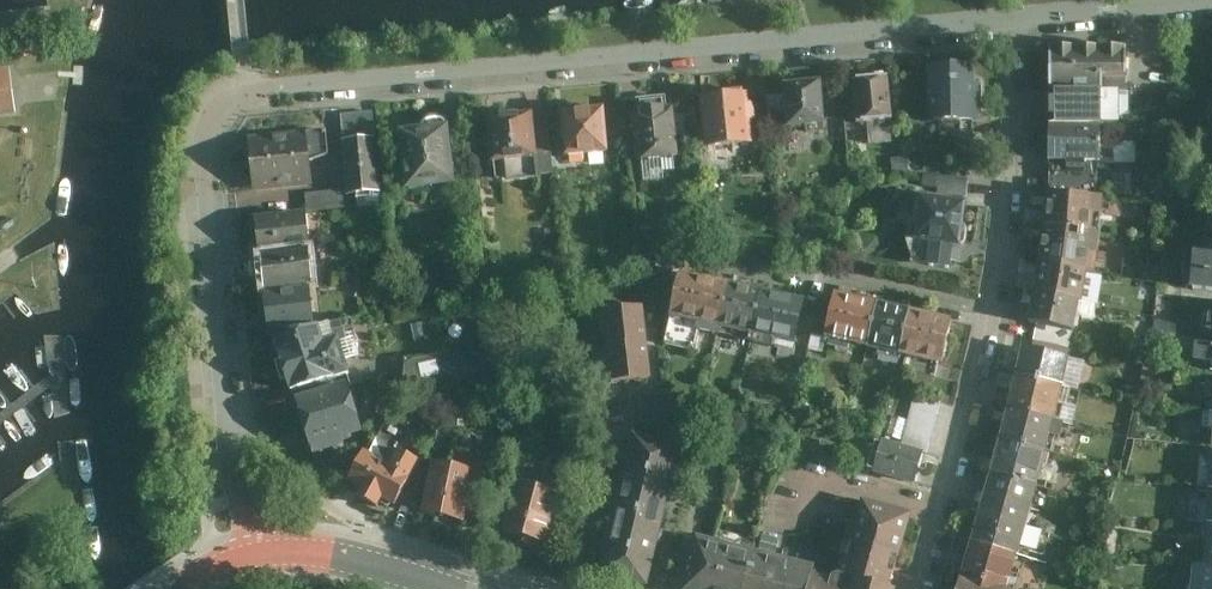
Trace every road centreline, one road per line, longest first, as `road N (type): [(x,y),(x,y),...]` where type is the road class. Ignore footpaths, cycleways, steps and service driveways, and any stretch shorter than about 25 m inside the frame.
road 1 (residential): [(250,554),(210,149),(227,106),(247,97),(1015,21)]
road 2 (residential): [(924,588),(1007,238),(1015,21)]
road 3 (tertiary): [(484,588),(324,549),(250,554)]
road 4 (residential): [(1015,21),(1211,2)]

